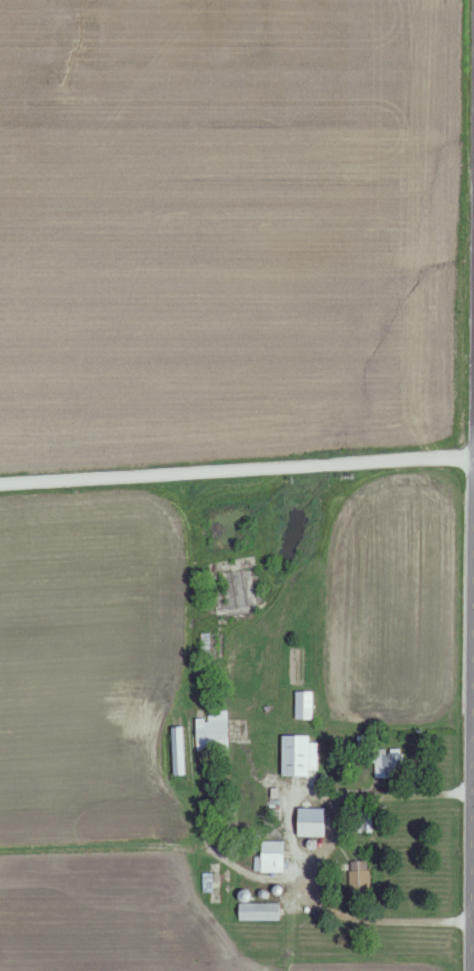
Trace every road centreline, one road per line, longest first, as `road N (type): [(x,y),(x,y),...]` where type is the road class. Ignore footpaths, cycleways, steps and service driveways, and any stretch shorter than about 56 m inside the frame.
road 1 (residential): [(473,461),(0,485)]
road 2 (residential): [(470,970),(473,527)]

